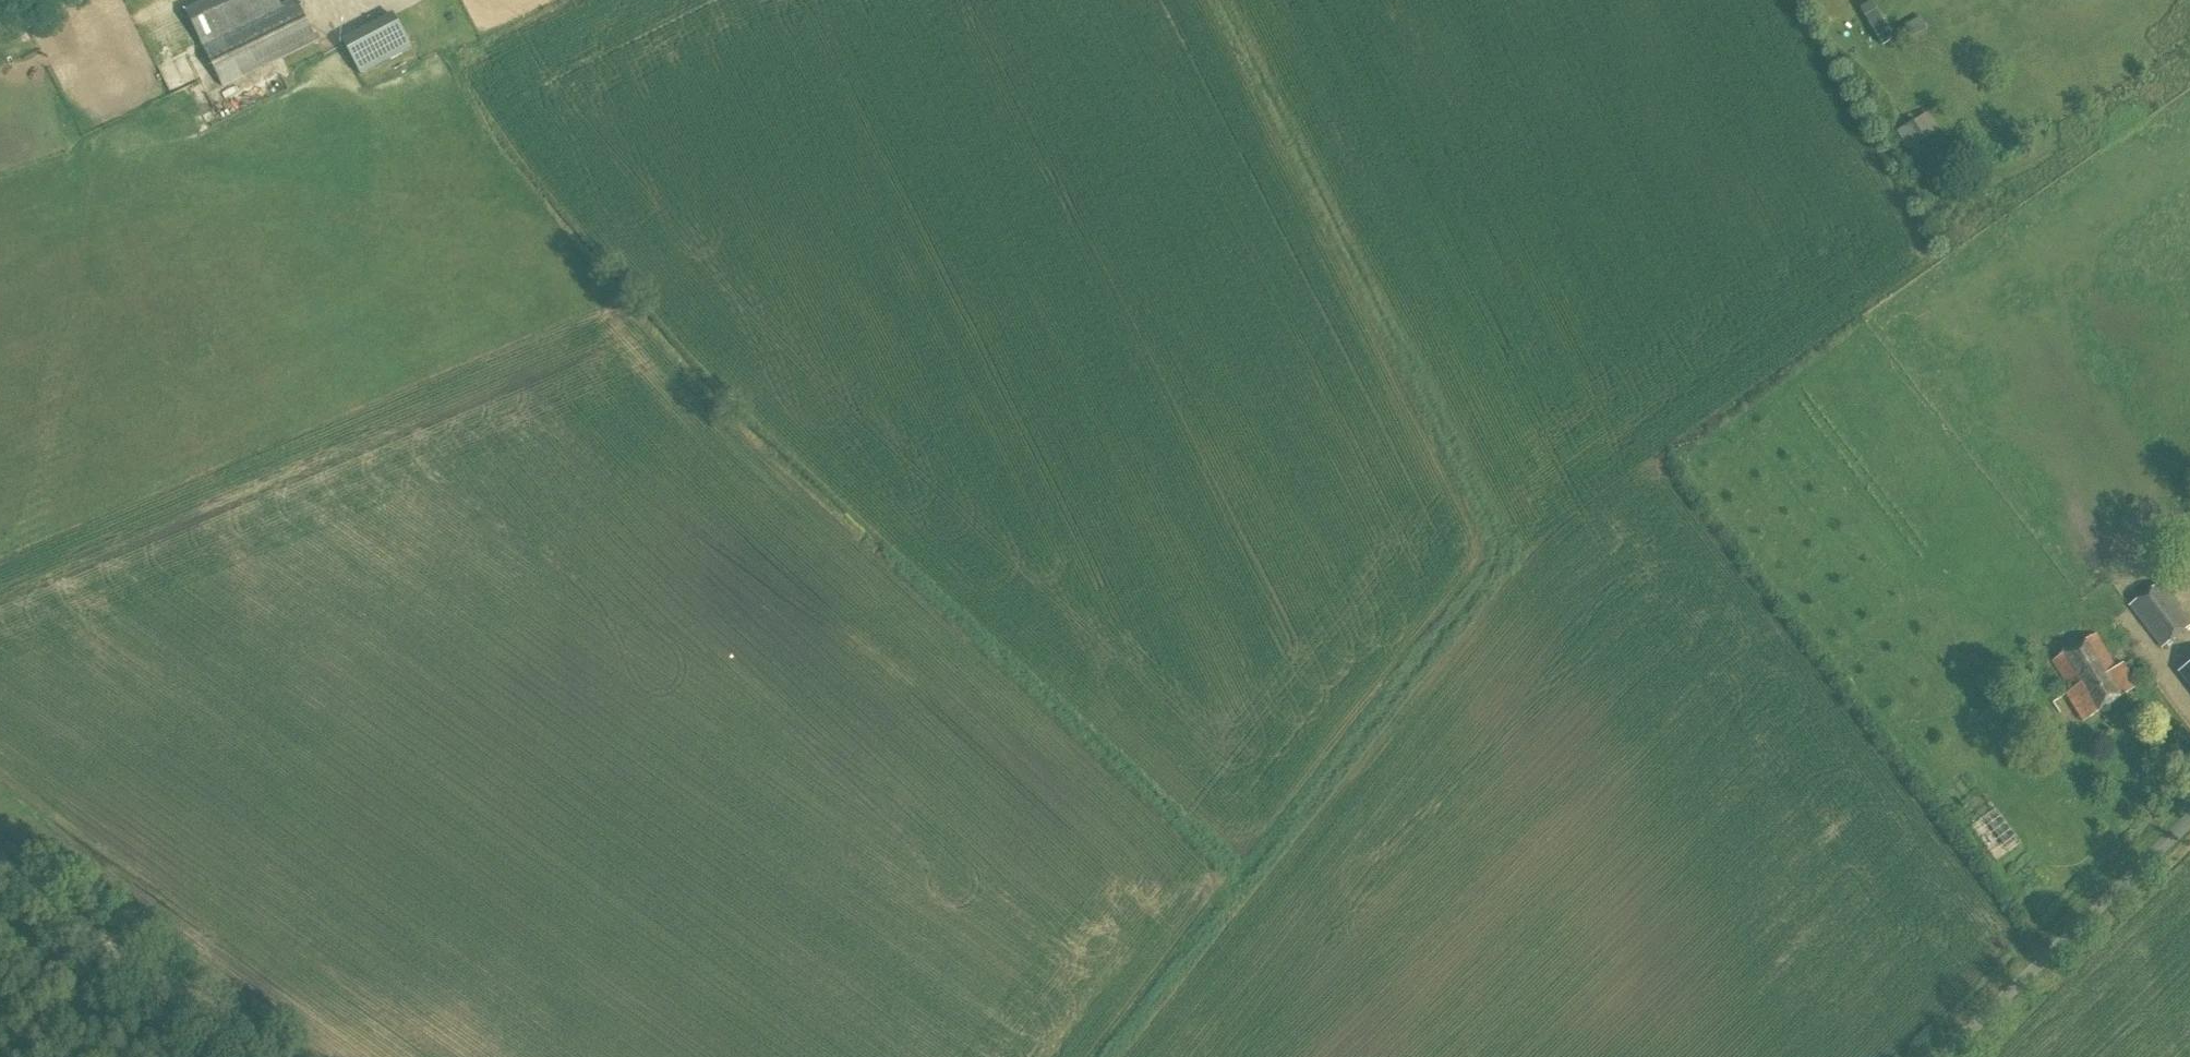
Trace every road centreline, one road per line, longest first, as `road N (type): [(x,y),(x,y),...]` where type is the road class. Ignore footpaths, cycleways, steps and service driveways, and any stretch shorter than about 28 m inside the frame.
road 1 (track): [(0,861),(279,1056)]
road 2 (unclassified): [(1956,1056),(2189,835)]

